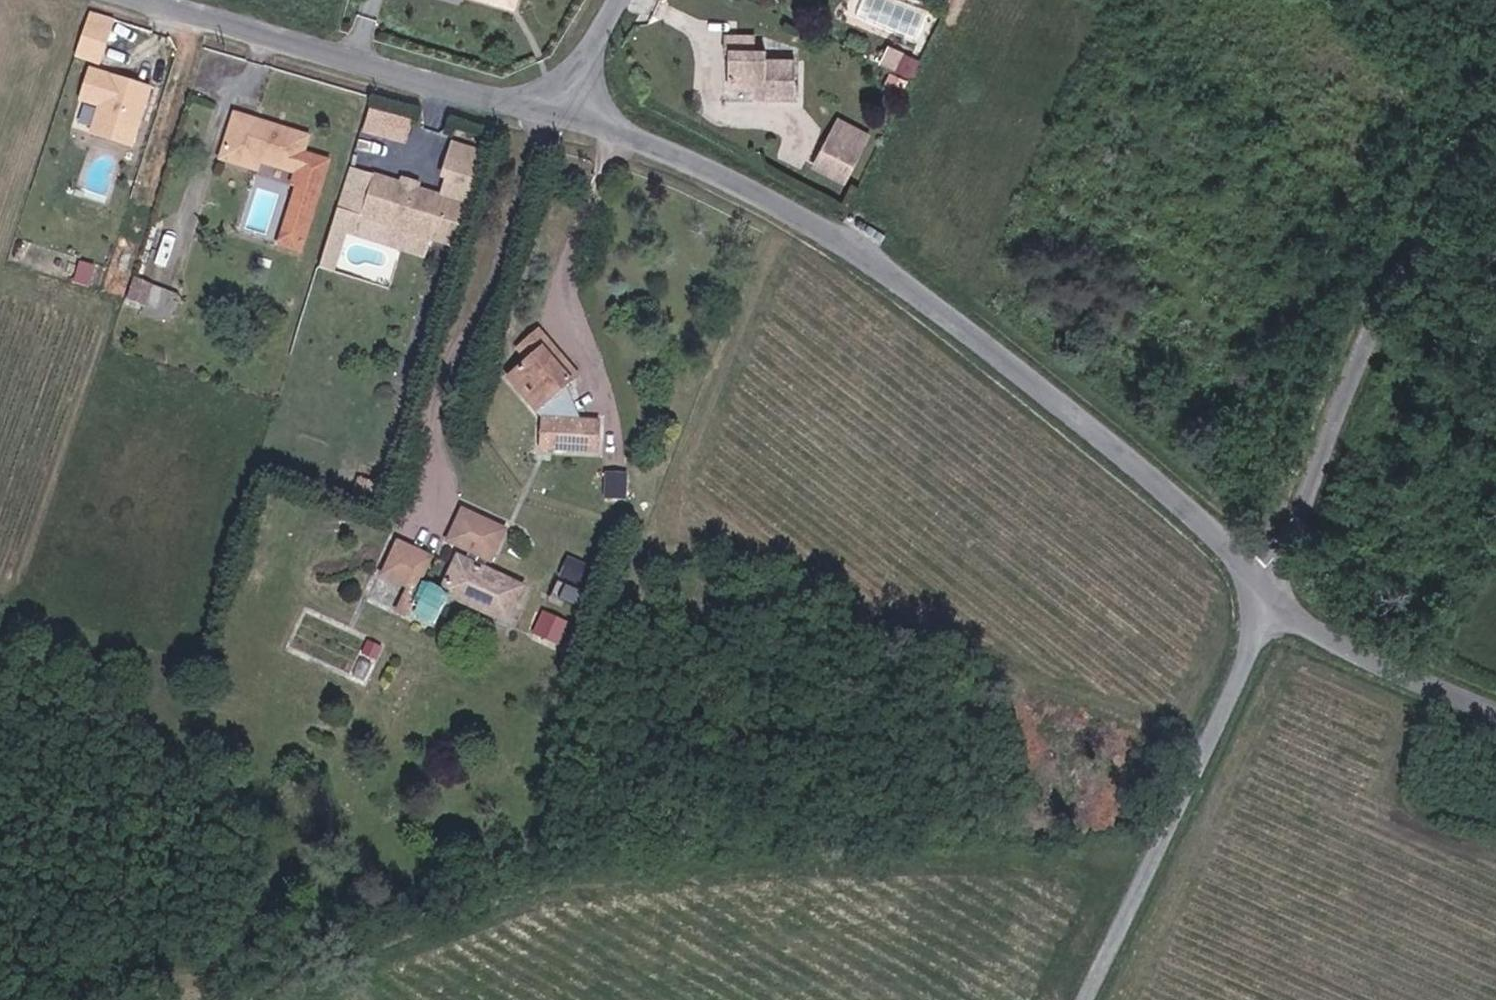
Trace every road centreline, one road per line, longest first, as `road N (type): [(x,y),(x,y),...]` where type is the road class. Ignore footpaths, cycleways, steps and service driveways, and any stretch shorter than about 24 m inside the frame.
road 1 (unclassified): [(555,111),(700,163),(814,223),(922,296),(1143,469),(1273,592)]
road 2 (unclassified): [(1495,151),(1350,397),(1273,592)]
road 3 (unclassified): [(1273,592),(1084,999)]
road 4 (unclassified): [(147,0),(555,111)]
road 5 (unclassified): [(1273,592),(1325,637),(1495,713)]
road 6 (unclassified): [(618,0),(555,111)]

